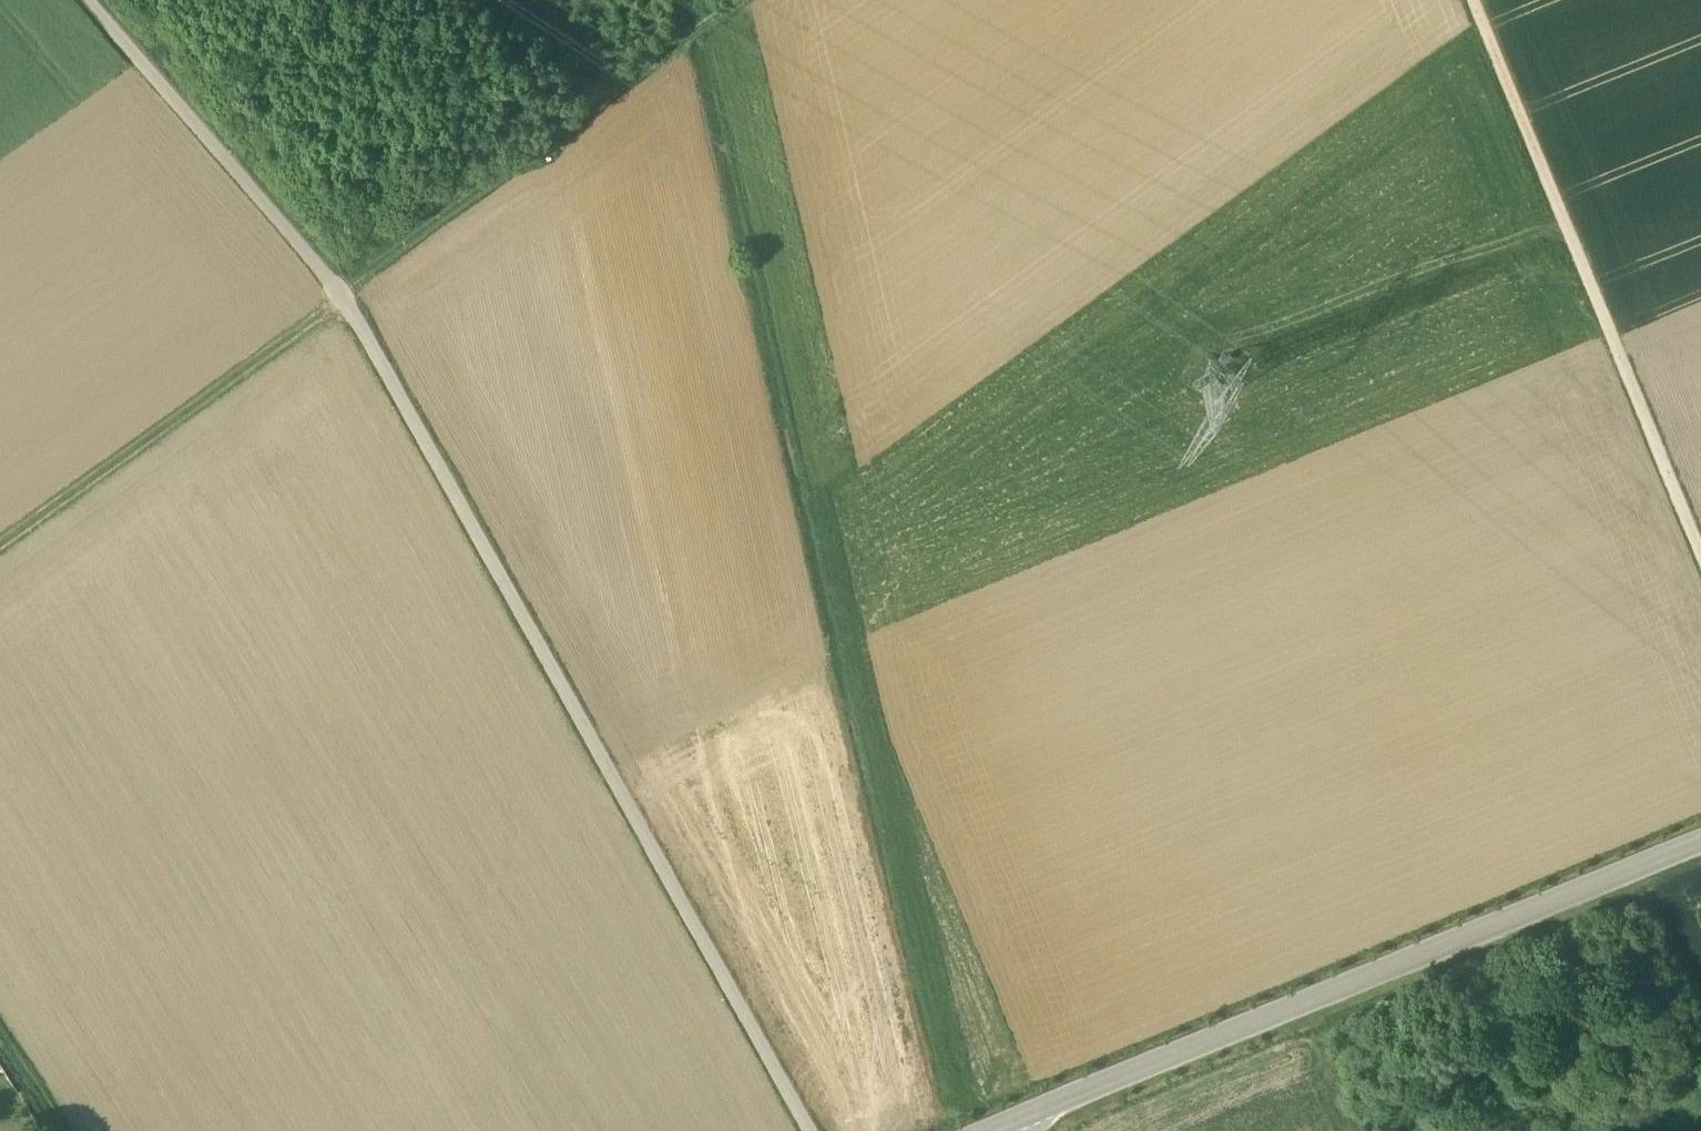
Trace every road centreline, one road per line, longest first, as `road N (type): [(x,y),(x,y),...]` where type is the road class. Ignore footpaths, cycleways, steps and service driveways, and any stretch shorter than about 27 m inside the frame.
road 1 (track): [(810,1130),(356,313),(87,0)]
road 2 (unclassified): [(1021,1118),(1700,841)]
road 3 (track): [(1700,540),(1478,0)]
road 4 (track): [(773,0),(352,308)]
road 5 (track): [(0,566),(356,313)]

